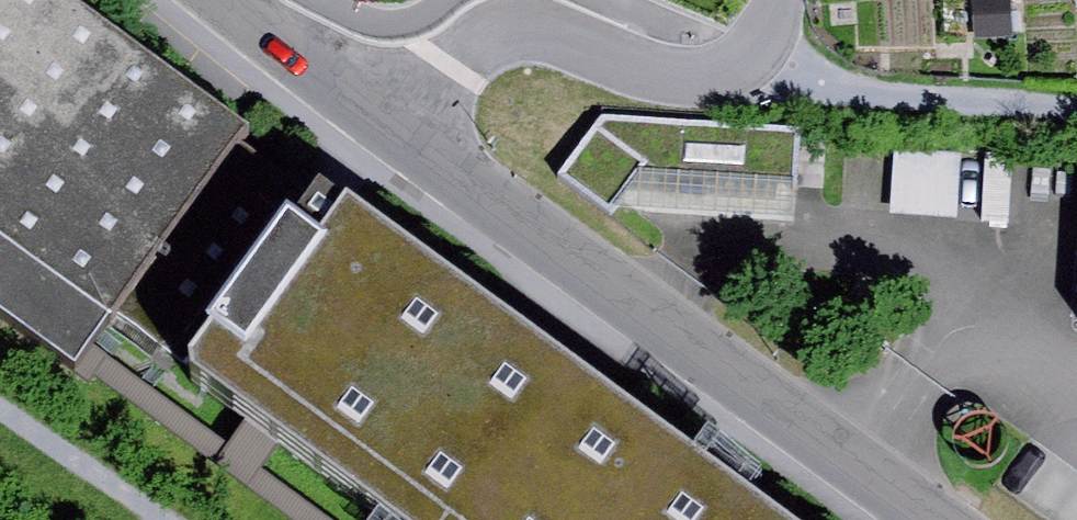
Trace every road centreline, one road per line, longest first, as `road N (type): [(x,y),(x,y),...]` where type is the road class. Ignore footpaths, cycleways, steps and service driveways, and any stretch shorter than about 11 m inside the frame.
road 1 (residential): [(378,110),(957,519)]
road 2 (residential): [(378,110),(503,28),(537,24),(640,61),(723,67),(747,60),(778,0)]
road 3 (track): [(747,60),(810,93),(1076,107)]
road 4 (residential): [(233,0),(378,110)]

